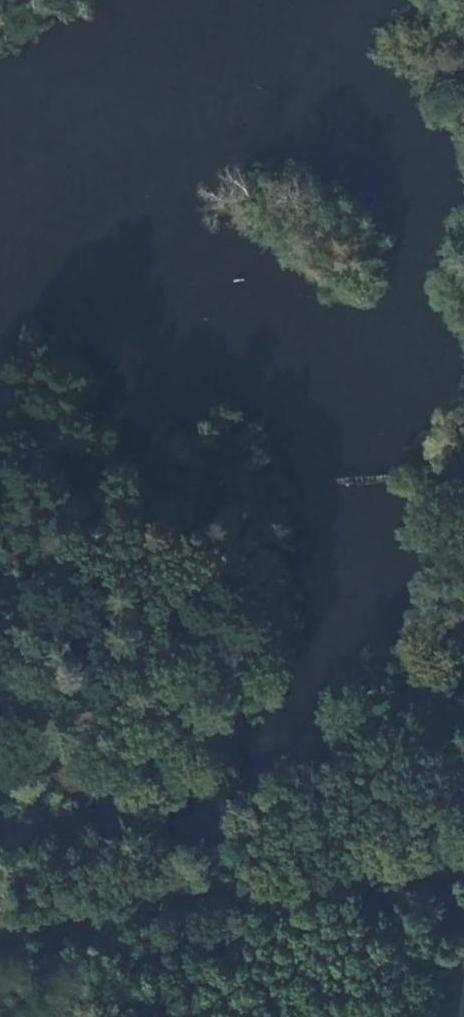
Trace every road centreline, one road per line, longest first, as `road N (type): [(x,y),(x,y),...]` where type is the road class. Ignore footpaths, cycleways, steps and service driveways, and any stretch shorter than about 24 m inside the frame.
road 1 (unclassified): [(463,866),(0,921)]

